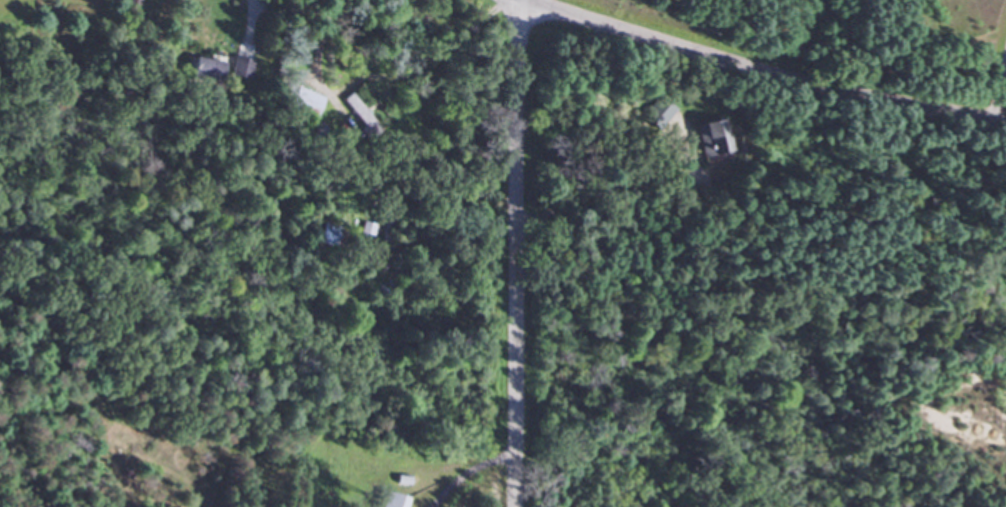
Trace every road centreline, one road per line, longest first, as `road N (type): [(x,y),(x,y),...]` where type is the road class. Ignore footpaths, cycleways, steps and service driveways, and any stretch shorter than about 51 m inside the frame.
road 1 (residential): [(511,506),(514,0)]
road 2 (residential): [(1005,124),(777,79),(521,0)]

